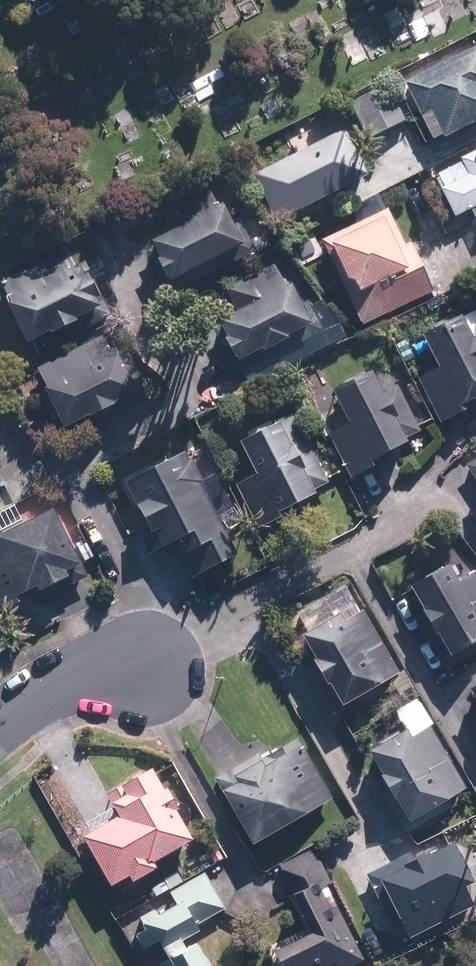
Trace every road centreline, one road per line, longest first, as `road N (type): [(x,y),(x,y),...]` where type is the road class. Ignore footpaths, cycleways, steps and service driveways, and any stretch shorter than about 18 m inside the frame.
road 1 (residential): [(0,727),(36,702),(175,660)]

